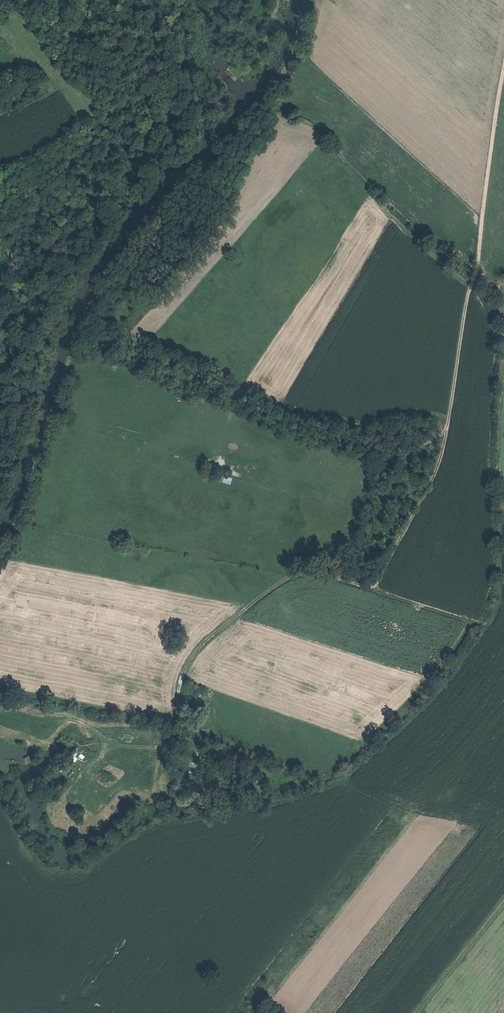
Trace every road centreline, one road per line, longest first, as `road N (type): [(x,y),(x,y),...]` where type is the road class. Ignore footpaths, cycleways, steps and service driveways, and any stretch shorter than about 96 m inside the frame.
road 1 (track): [(503,75),(443,450),(371,589)]
road 2 (track): [(476,624),(314,573),(294,575),(199,642),(180,680),(189,708),(184,724)]
road 3 (track): [(360,780),(184,724),(0,691)]
road 4 (track): [(418,1012),(503,905)]

